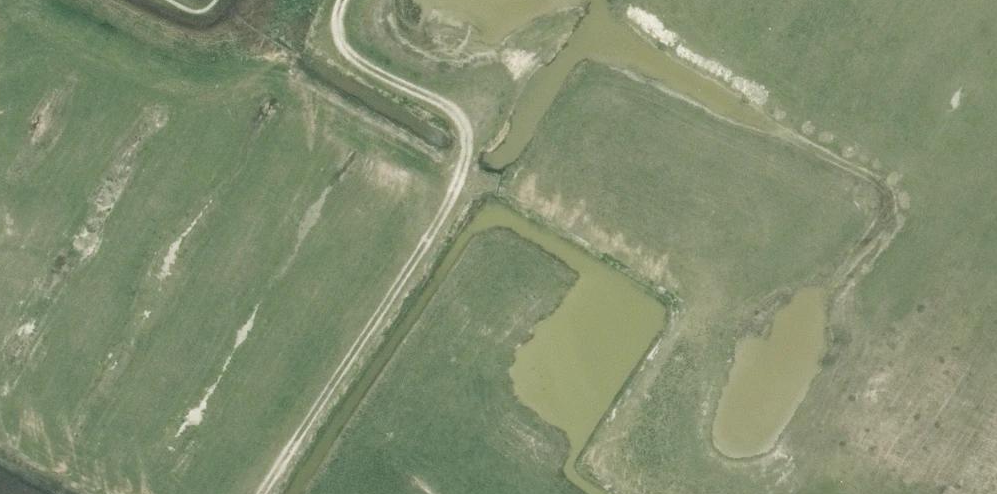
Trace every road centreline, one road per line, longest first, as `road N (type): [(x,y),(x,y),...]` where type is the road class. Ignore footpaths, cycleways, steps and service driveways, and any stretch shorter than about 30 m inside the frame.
road 1 (track): [(261,493),(433,232),(468,146),(452,109),(369,67),(342,44),(342,0)]

